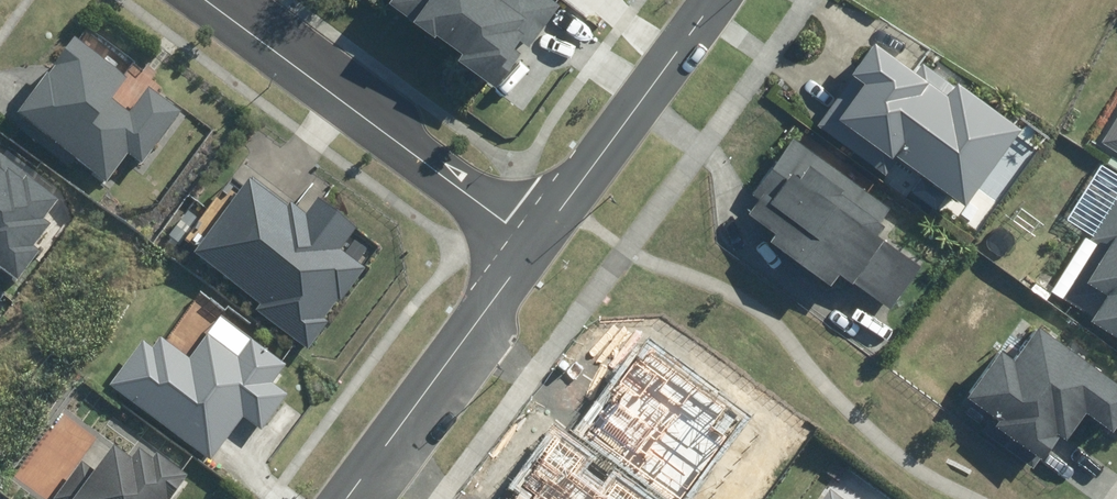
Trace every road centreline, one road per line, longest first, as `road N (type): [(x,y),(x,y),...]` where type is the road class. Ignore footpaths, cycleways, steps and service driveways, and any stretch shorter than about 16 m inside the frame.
road 1 (residential): [(205,0),(532,242)]
road 2 (tertiary): [(347,498),(532,242)]
road 3 (tertiary): [(532,242),(715,0)]

